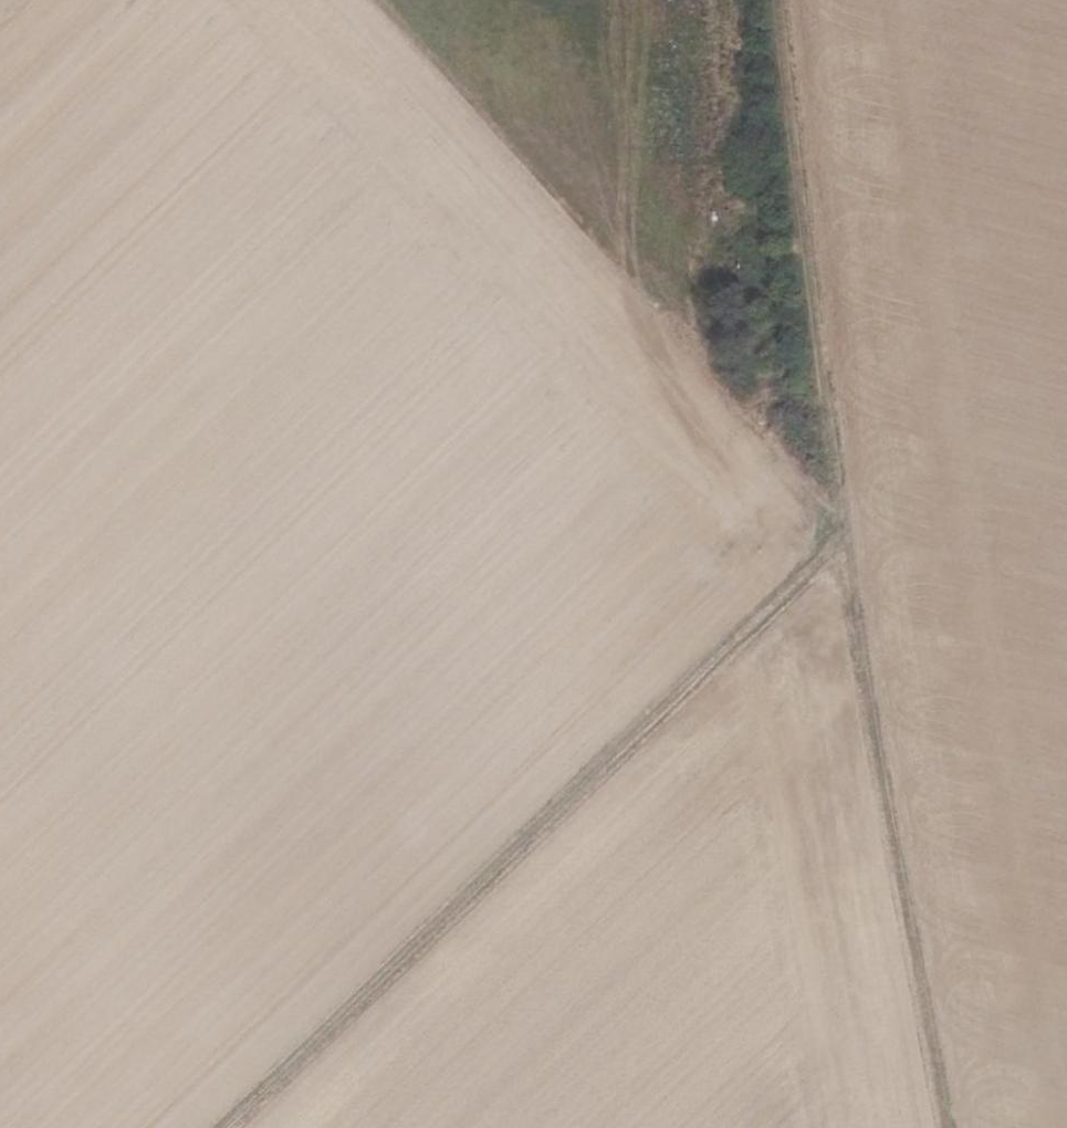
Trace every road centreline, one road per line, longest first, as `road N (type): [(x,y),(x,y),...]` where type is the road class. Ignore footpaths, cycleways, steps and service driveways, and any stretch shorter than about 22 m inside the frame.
road 1 (track): [(780,0),(845,520),(952,1127)]
road 2 (track): [(845,520),(214,1127)]

